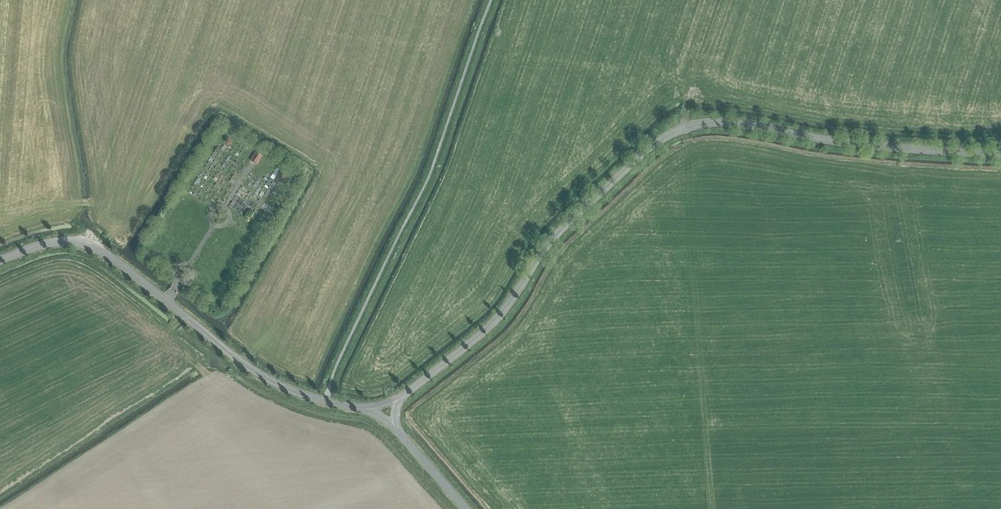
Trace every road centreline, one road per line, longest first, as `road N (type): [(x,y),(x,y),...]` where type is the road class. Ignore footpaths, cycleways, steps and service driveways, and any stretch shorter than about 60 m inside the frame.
road 1 (tertiary): [(399,400),(502,315),(561,229),(644,153),(683,128),(715,122),(874,147),(1000,153)]
road 2 (tertiary): [(0,261),(53,242),(82,243),(266,379),(370,409)]

